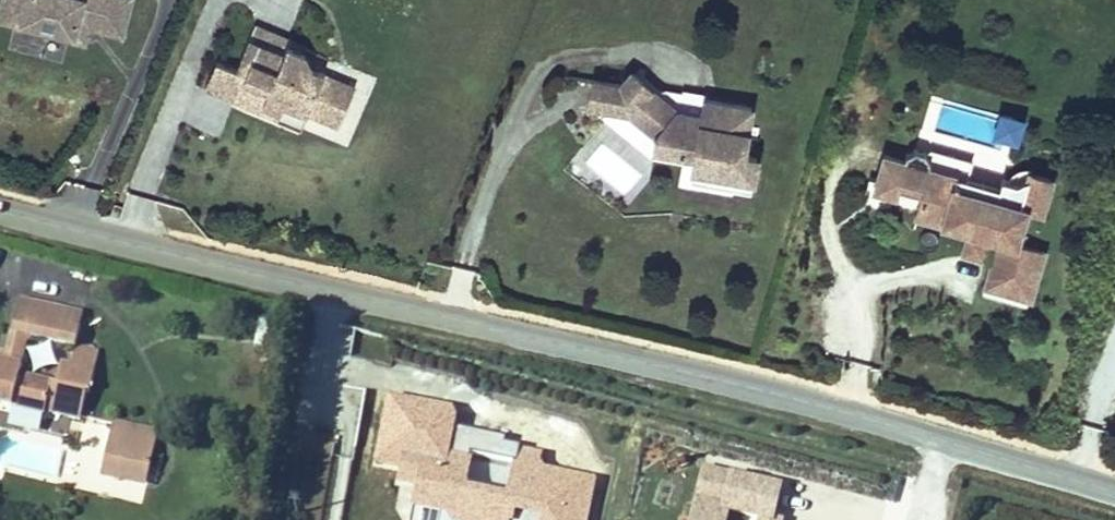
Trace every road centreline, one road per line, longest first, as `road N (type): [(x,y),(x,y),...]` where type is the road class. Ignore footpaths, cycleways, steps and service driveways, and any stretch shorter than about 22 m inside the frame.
road 1 (tertiary): [(1114,489),(757,388),(0,211)]

